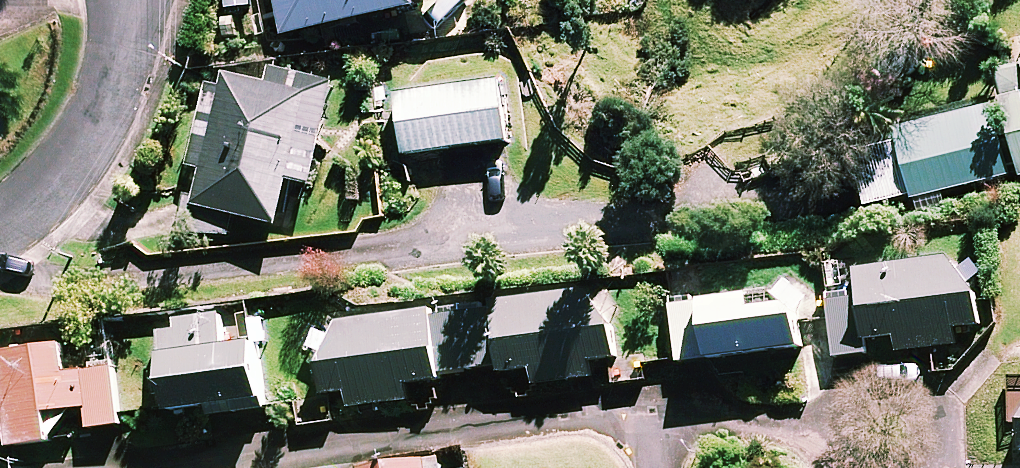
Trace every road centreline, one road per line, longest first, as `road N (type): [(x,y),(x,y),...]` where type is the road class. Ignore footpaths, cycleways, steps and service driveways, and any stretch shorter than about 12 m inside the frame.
road 1 (residential): [(809,421),(620,406),(167,467)]
road 2 (residential): [(130,0),(110,104),(89,145),(59,179),(0,221)]
road 3 (residential): [(941,467),(943,420),(927,403),(897,384),(850,391)]

